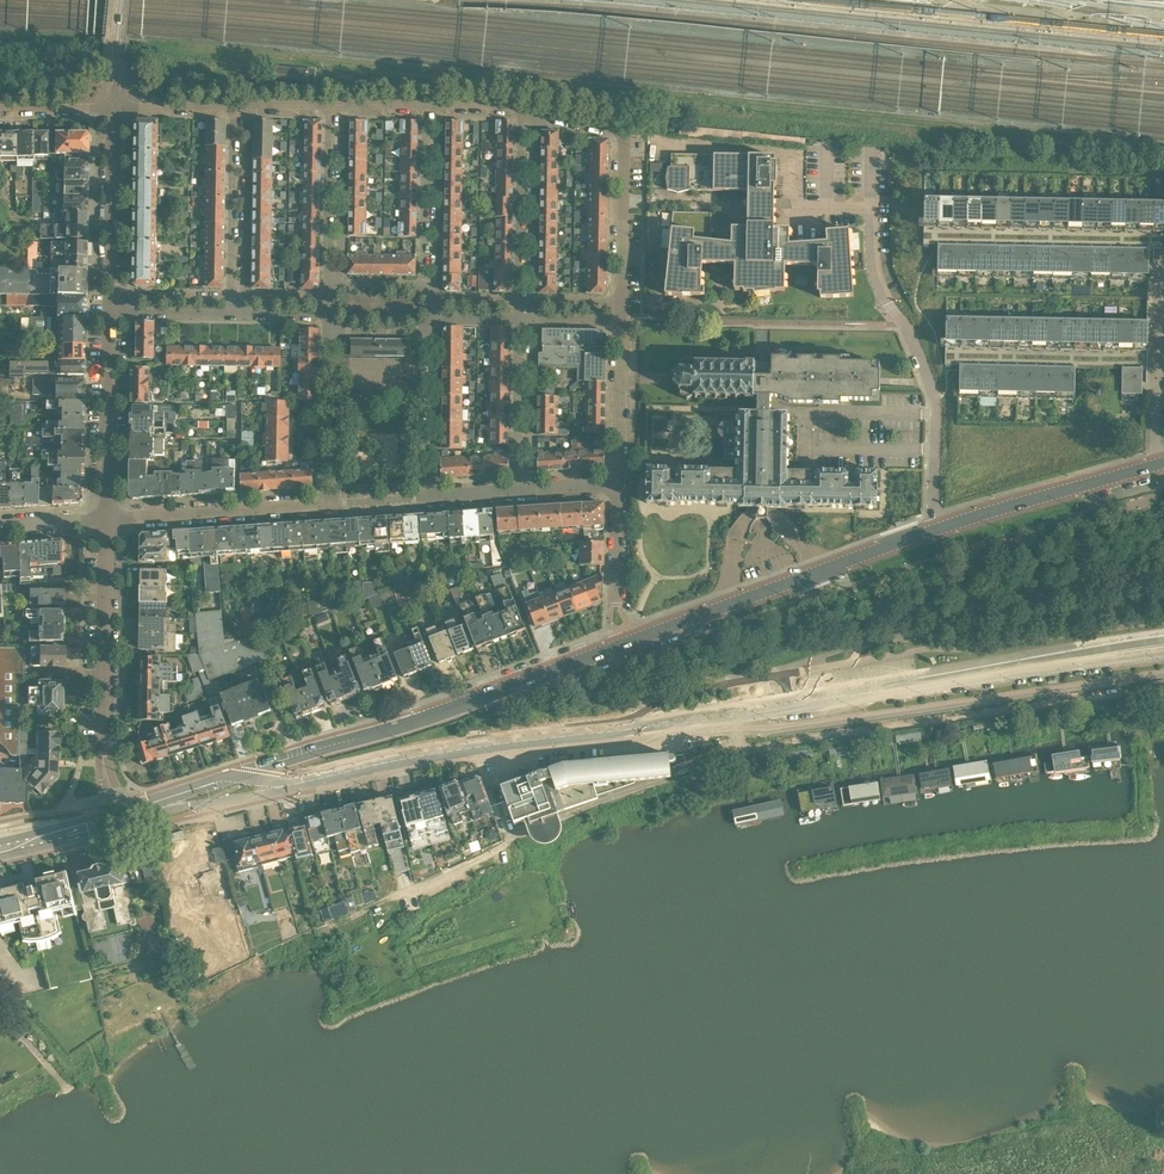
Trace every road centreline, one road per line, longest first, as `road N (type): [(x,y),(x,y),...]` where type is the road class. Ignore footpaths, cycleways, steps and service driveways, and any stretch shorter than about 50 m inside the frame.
road 1 (tertiary): [(235,777),(513,686),(931,530)]
road 2 (residential): [(1163,690),(739,745)]
road 3 (primary): [(679,720),(334,775)]
road 4 (primary): [(1163,640),(887,684)]
road 5 (residential): [(536,111),(623,131),(621,304)]
road 6 (residential): [(793,153),(793,207),(869,208),(870,264),(899,323)]
road 7 (tertiary): [(105,768),(107,520)]
road 8 (tertiary): [(931,530),(1163,462)]
road 9 (residential): [(931,530),(937,396),(911,333),(899,323)]
road 10 (residential): [(107,520),(324,502)]
road 11 (primary): [(679,720),(792,712),(887,684)]
road 12 (primary): [(887,684),(679,720)]
road 13 (tertiary): [(107,520),(111,311)]
road 14 (primary): [(136,811),(334,775)]
road 15 (residential): [(246,300),(249,105)]
road 16 (residential): [(522,108),(518,301)]
road 17 (residential): [(233,106),(231,299)]
road 18 (tertiary): [(111,298),(115,108)]
road 19 (residential): [(533,301),(536,111)]
road 20 (residential): [(426,104),(423,284)]
road 21 (residential): [(437,284),(439,104)]
road 22 (residential): [(327,284),(329,104)]
road 23 (residential): [(344,105),(341,284)]
road 24 (residential): [(340,330),(338,502)]
road 25 (residential): [(324,502),(326,330)]
road 26 (residential): [(518,318),(517,490)]
road 27 (residential): [(530,489),(533,319)]
road 28 (residential): [(421,332),(420,496)]
road 29 (residential): [(621,320),(618,483)]
road 30 (residential): [(435,495),(436,332)]
road 31 (residential): [(111,311),(231,313)]

